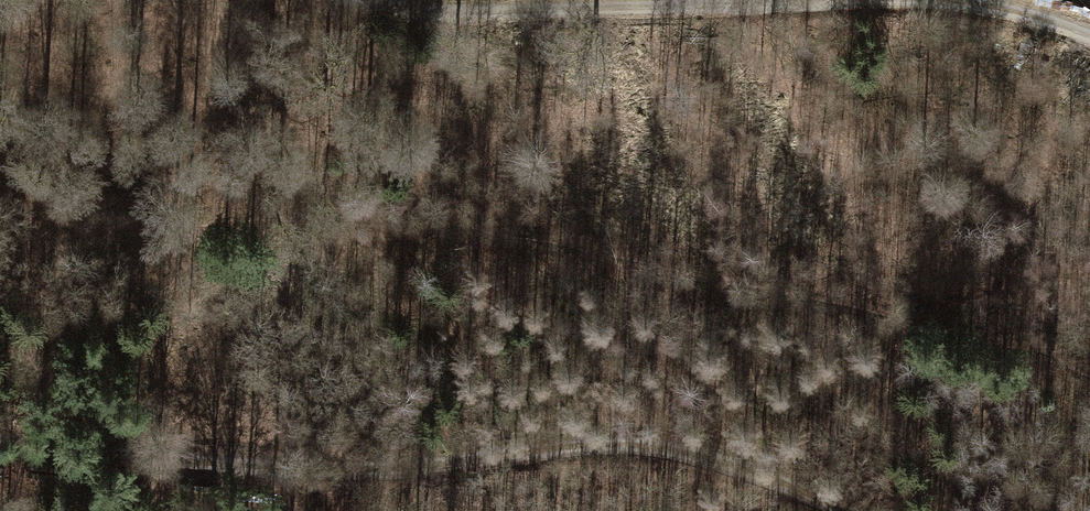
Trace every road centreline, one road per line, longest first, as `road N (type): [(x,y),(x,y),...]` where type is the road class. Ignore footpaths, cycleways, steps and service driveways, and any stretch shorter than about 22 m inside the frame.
road 1 (track): [(0,445),(338,472),(594,442),(689,450),(857,510)]
road 2 (track): [(862,0),(563,25),(306,0)]
road 3 (track): [(1089,37),(1021,5),(945,0)]

